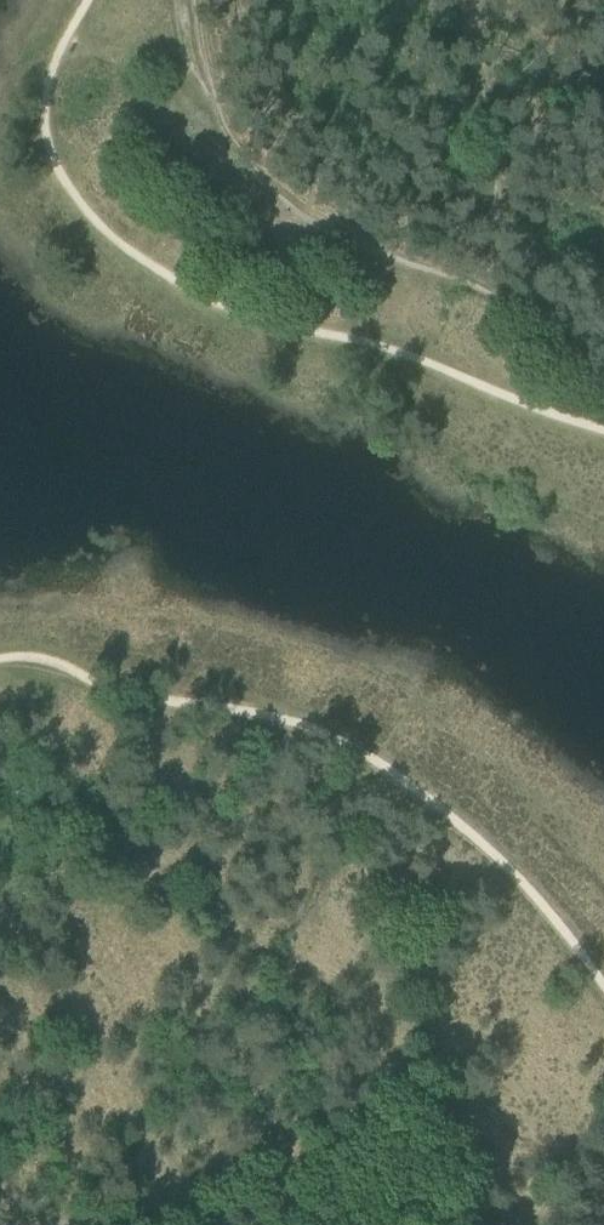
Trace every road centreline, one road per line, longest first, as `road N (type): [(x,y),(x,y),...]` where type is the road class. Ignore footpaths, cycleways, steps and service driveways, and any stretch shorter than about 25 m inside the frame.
road 1 (track): [(86,0),(61,43),(50,99),(75,207),(157,274),(248,322),(345,342),(603,434)]
road 2 (track): [(603,985),(533,898),(387,771),(299,723),(222,704),(151,699),(59,661),(0,656)]

